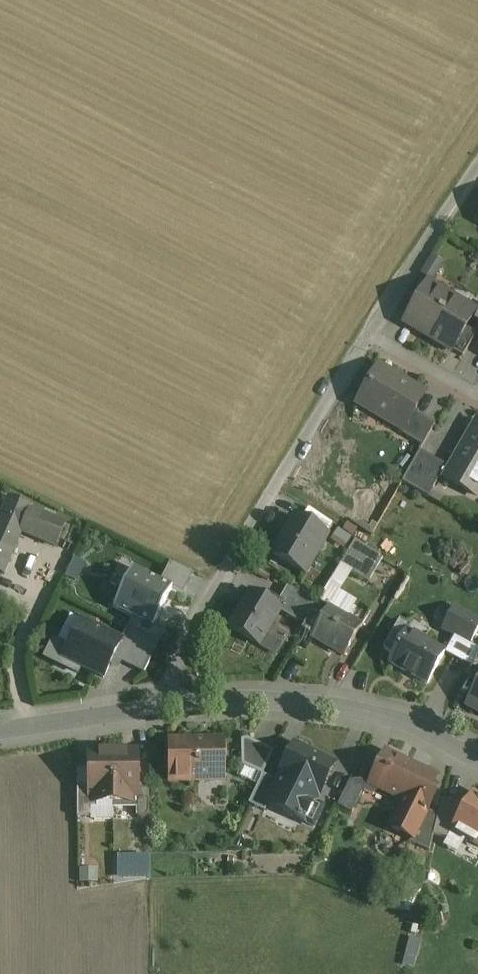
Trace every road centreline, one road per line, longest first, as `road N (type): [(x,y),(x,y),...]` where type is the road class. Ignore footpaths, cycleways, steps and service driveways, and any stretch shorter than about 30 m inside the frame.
road 1 (residential): [(172,706),(174,668),(188,634),(369,337)]
road 2 (residential): [(477,761),(408,724),(321,706),(172,706)]
road 3 (residential): [(369,337),(477,164)]
road 4 (residential): [(172,706),(0,732)]
road 5 (residential): [(369,337),(477,395)]

